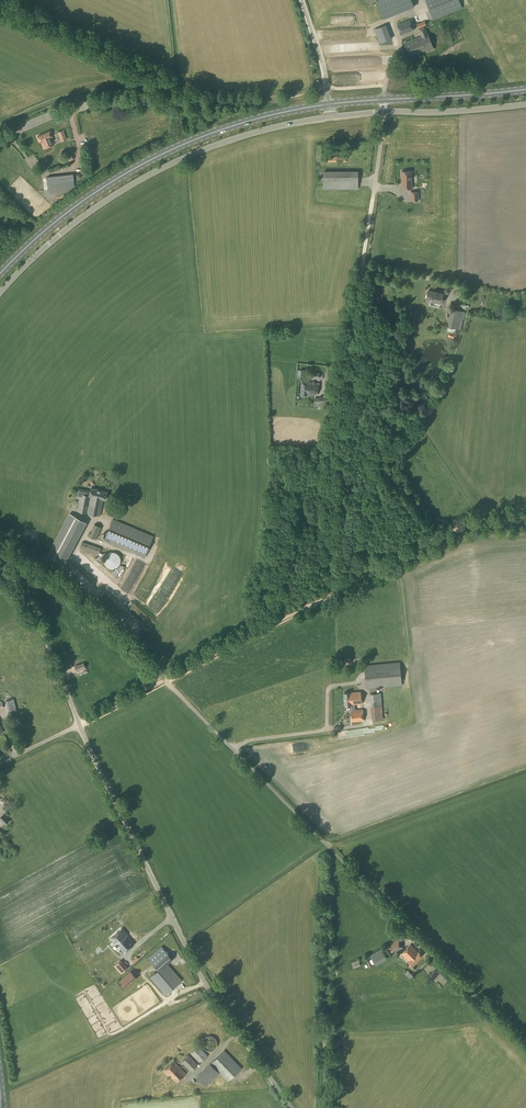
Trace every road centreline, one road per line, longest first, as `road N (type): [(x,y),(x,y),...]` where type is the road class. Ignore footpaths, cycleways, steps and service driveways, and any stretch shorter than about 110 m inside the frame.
road 1 (unclassified): [(421,939),(84,602),(15,553)]
road 2 (track): [(525,522),(455,530),(78,722)]
road 3 (unclassified): [(291,1107),(204,982),(78,722)]
road 4 (track): [(329,594),(335,409),(374,189)]
road 5 (unclassified): [(330,116),(217,145),(145,178),(65,231),(0,293)]
road 6 (primary): [(0,274),(64,215),(148,161),(231,127),(328,105)]
road 7 (track): [(327,90),(279,98),(98,91),(0,127)]
road 8 (unclassified): [(78,722),(15,553)]
road 9 (track): [(525,1049),(421,939)]
road 10 (primary): [(384,100),(525,90)]
road 11 (unclassified): [(525,105),(384,112)]

